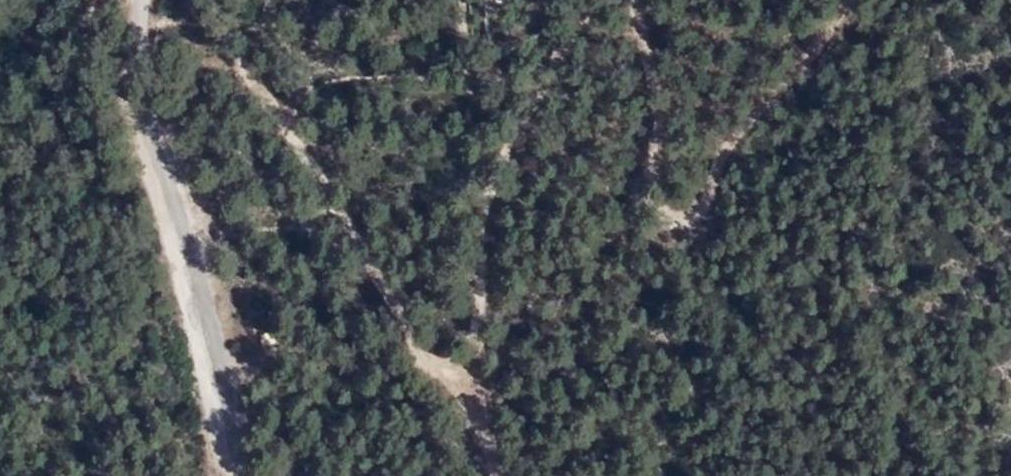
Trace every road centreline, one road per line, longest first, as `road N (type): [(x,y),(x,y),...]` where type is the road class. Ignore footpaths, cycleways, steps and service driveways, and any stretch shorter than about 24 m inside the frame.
road 1 (track): [(589,0),(490,189),(479,232),(479,348),(468,369),(450,373),(410,344),(340,207),(197,0)]
road 2 (track): [(852,0),(725,152),(696,216),(680,228),(657,225),(646,202),(655,77),(635,0)]
road 3 (unclassified): [(142,0),(140,88),(241,475)]

